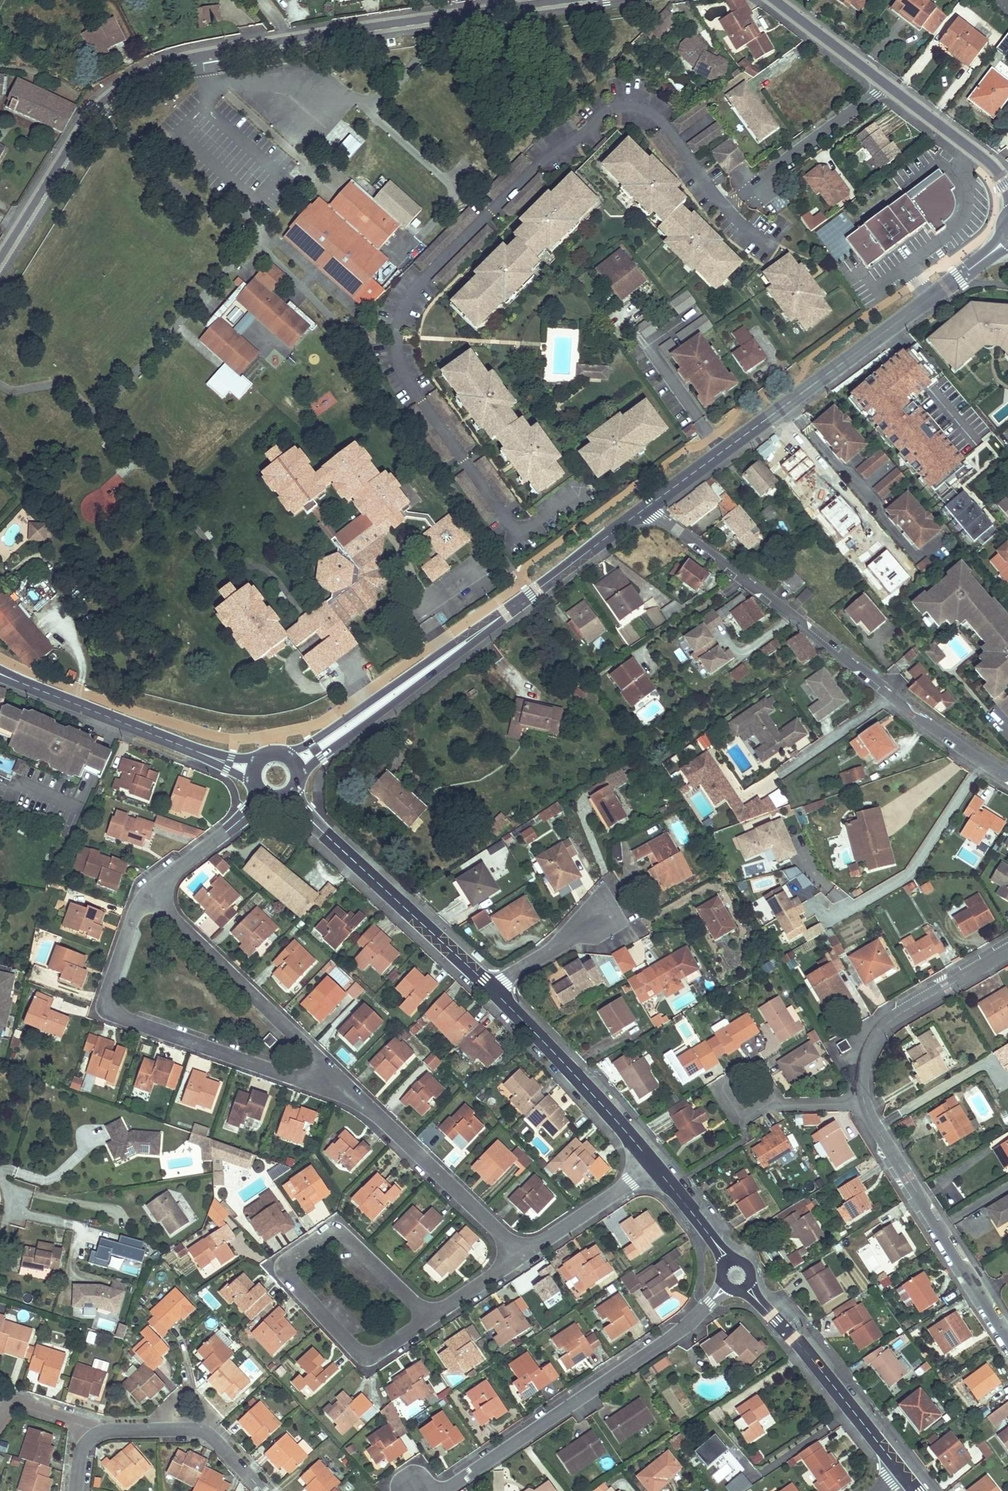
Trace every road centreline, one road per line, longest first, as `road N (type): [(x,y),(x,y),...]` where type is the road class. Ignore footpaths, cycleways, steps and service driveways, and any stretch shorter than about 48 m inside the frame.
road 1 (residential): [(0,264),(107,104),(174,62),(568,0)]
road 2 (residential): [(646,507),(1007,777)]
road 3 (tertiary): [(1007,240),(646,507)]
road 4 (residential): [(441,1490),(685,1327),(737,1275)]
road 5 (residential): [(340,1085),(311,1085),(109,1014),(107,999),(144,897)]
road 6 (residential): [(774,0),(991,165),(1007,189)]
road 7 (tertiary): [(530,594),(335,727),(280,752)]
road 8 (tertiary): [(300,776),(530,594)]
road 9 (residential): [(427,1316),(374,1355),(358,1350),(288,1276),(287,1260),(315,1240),(333,1232),(350,1241)]
road 10 (residential): [(1007,1335),(864,1103)]
road 11 (residential): [(340,1085),(144,897)]
road 12 (tertiary): [(737,1275),(902,1476)]
road 13 (tertiary): [(487,983),(655,1165)]
road 14 (residential): [(519,1256),(340,1085)]
road 15 (residential): [(864,1103),(864,1067),(876,1035),(1007,952)]
road 16 (tertiary): [(326,834),(487,983)]
road 17 (tertiary): [(184,746),(0,673)]
road 18 (residential): [(97,1432),(204,1431),(261,1490)]
road 19 (residential): [(655,1165),(519,1256)]
road 20 (residential): [(144,897),(265,794)]
road 21 (tertiary): [(646,507),(530,594)]
road 22 (tertiary): [(655,1165),(737,1275)]
road 23 (residential): [(487,983),(602,911)]
road 24 (residential): [(782,1100),(759,1062),(726,1084),(747,1120)]

